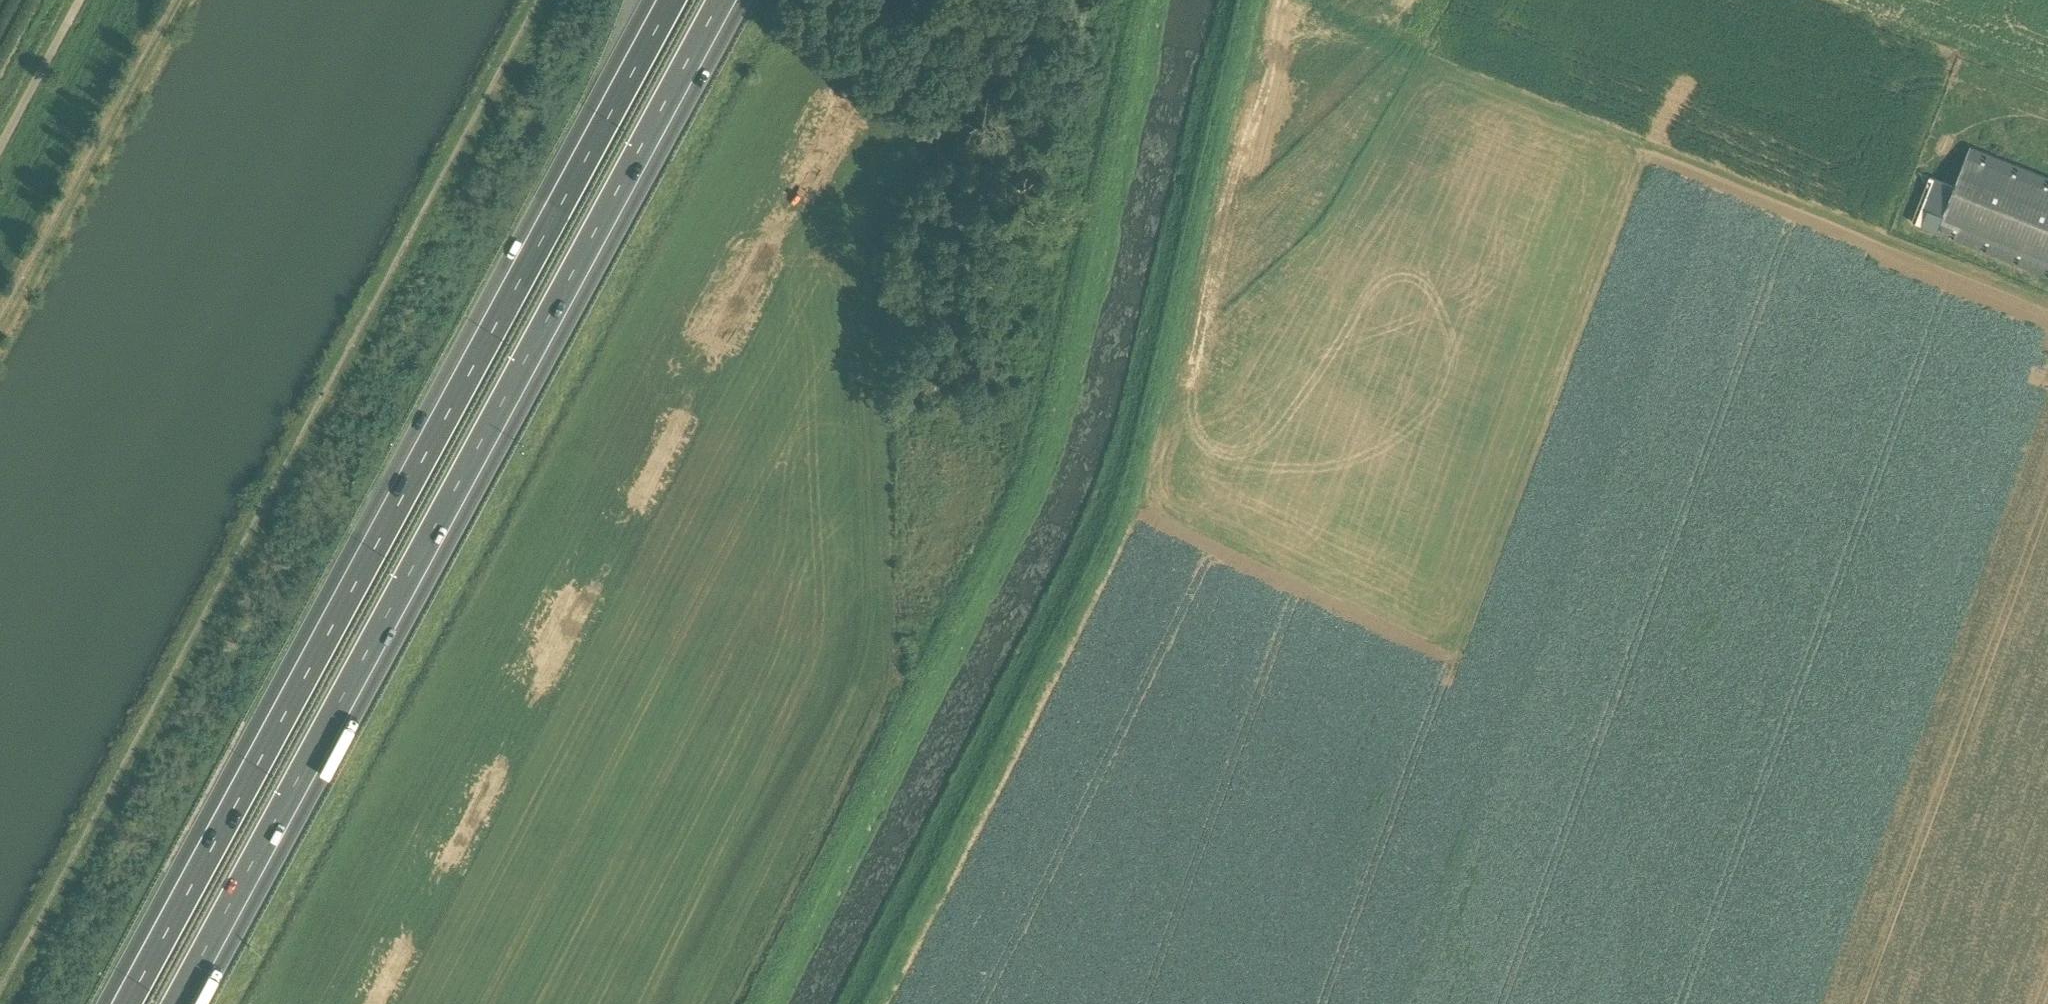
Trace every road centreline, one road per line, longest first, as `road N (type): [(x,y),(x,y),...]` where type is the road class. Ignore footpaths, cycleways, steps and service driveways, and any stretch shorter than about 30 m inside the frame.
road 1 (motorway): [(184,1003),(729,0)]
road 2 (motorway): [(666,0),(121,1003)]
road 3 (unclassified): [(0,154),(85,0)]

